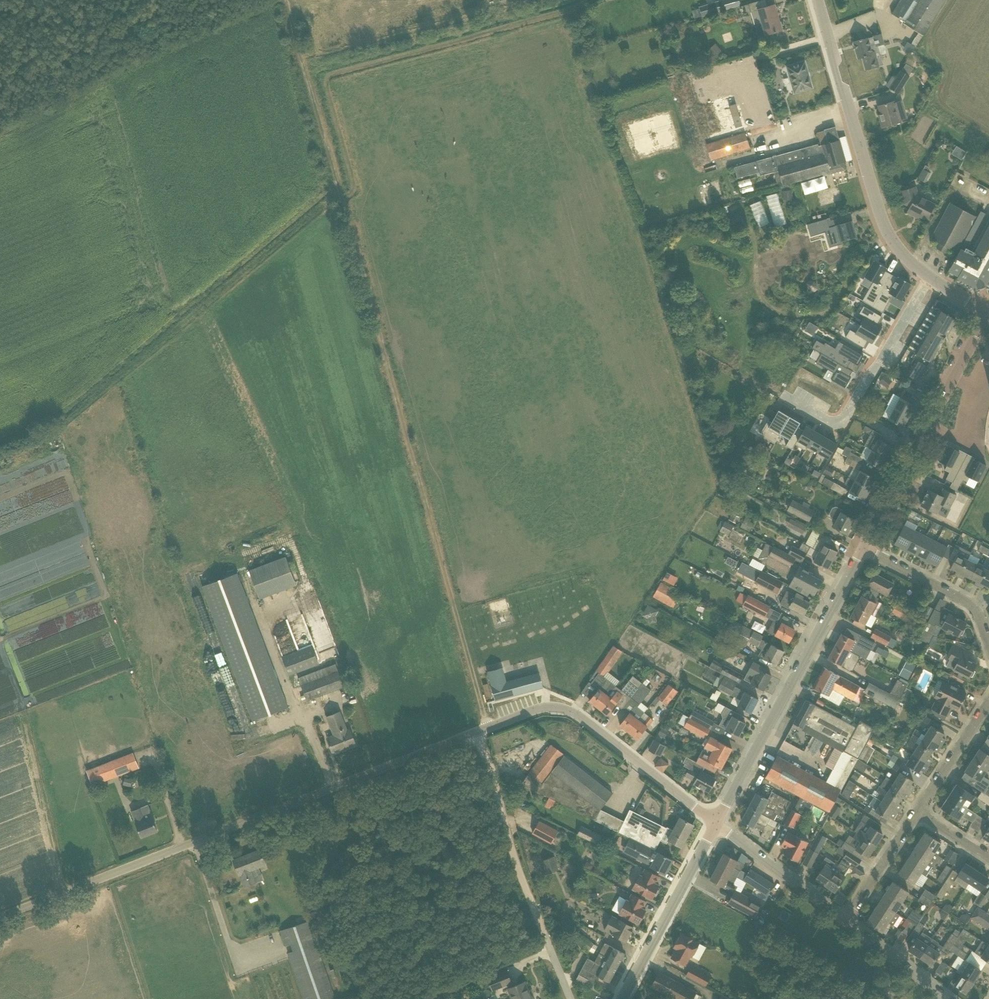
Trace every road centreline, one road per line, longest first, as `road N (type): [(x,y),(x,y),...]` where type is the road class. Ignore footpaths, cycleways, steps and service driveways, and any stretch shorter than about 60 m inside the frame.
road 1 (unclassified): [(0,917),(556,708),(577,714),(710,819)]
road 2 (track): [(550,950),(483,731),(343,201)]
road 3 (track): [(343,201),(357,192),(328,79),(524,28),(597,0)]
road 4 (tertiary): [(710,819),(864,547)]
road 5 (tertiary): [(930,277),(906,258),(878,214),(815,0)]
road 6 (track): [(343,201),(285,0)]
road 7 (tertiary): [(618,998),(710,819)]
road 8 (residential): [(988,648),(968,600),(864,547)]
road 9 (residential): [(841,922),(710,819)]
road 10 (residential): [(849,410),(930,277)]
road 11 (tertiary): [(916,446),(986,313)]
road 12 (residential): [(841,922),(913,810)]
road 13 (residential): [(946,998),(841,922)]
road 14 (residential): [(913,810),(988,705)]

